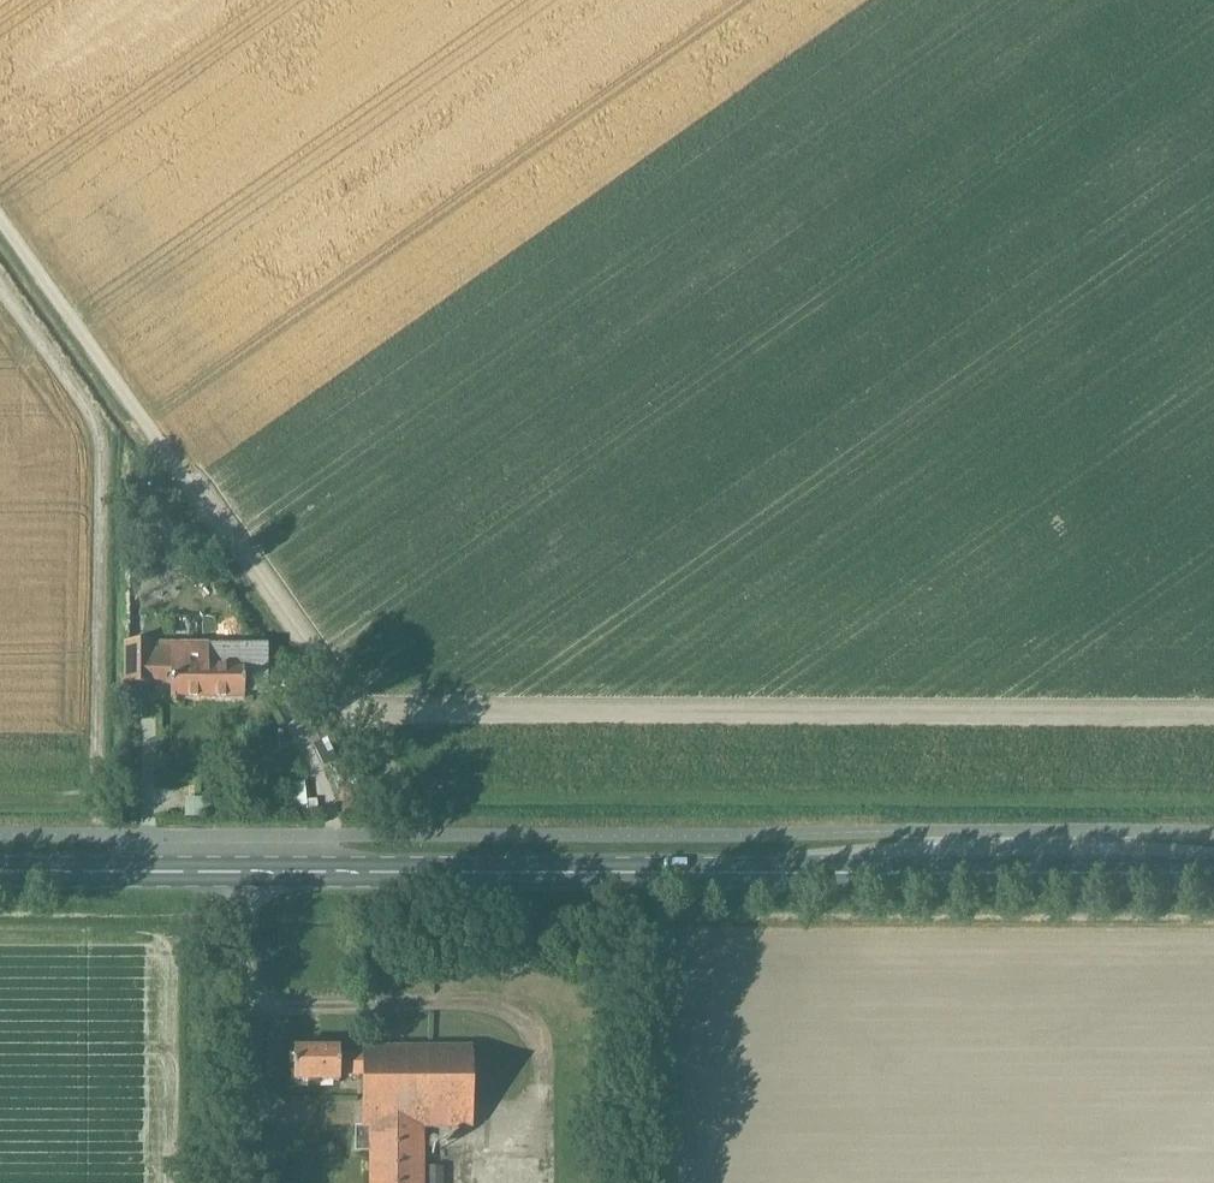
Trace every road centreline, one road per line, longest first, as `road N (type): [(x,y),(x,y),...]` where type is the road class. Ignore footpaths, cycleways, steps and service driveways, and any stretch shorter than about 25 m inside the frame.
road 1 (primary): [(1213,873),(0,871)]

